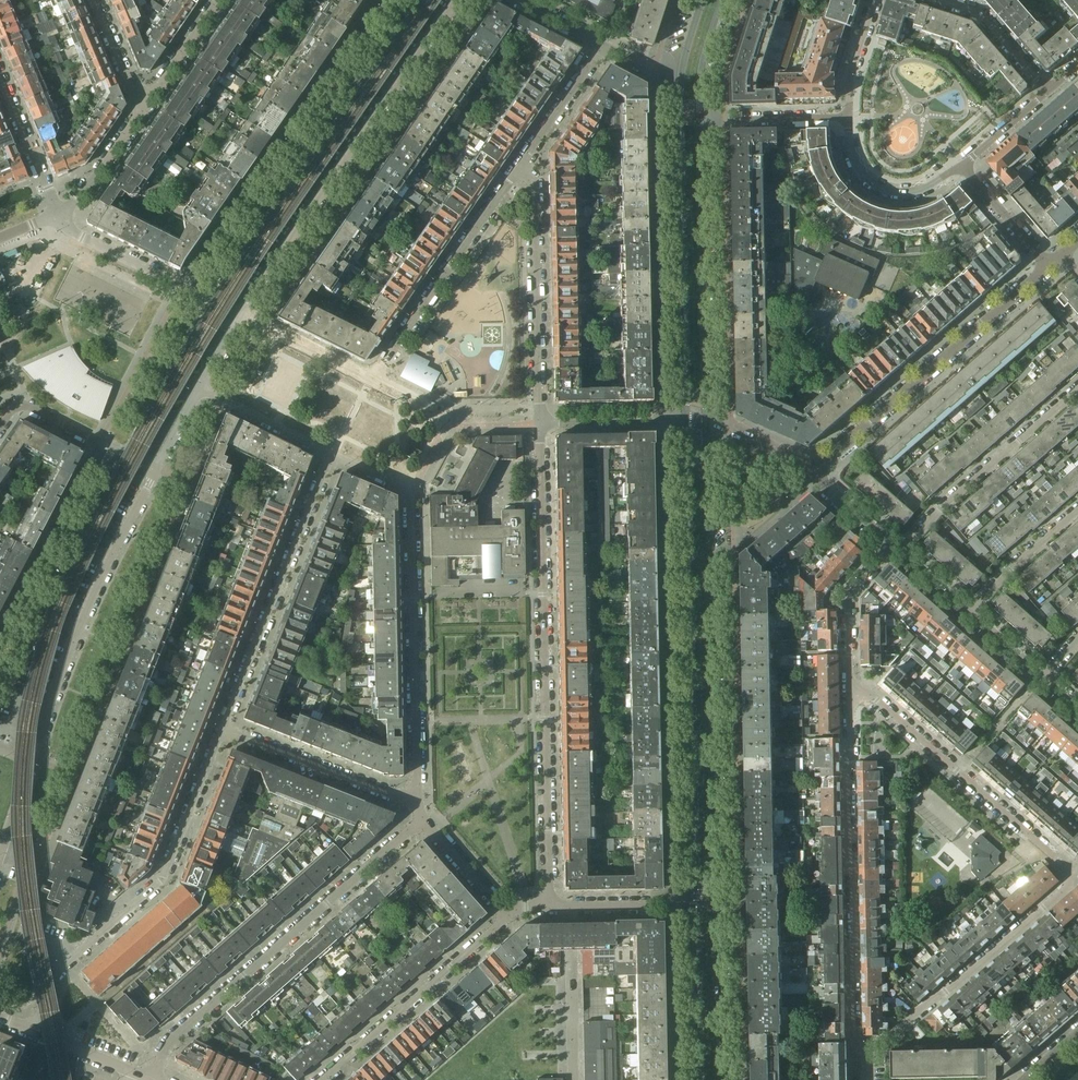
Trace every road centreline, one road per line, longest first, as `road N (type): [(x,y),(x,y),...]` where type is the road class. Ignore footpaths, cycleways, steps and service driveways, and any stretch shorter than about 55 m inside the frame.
road 1 (secondary): [(720,1079),(706,429)]
road 2 (residential): [(549,906),(538,426)]
road 3 (secondary): [(687,425),(697,902)]
road 4 (residential): [(534,146),(369,380),(239,315)]
road 5 (residential): [(329,456),(408,490),(417,804)]
road 6 (residential): [(239,315),(457,0)]
road 7 (residential): [(149,1079),(163,1049),(421,820)]
road 8 (residential): [(850,689),(853,1032),(867,1057)]
road 9 (residential): [(30,1031),(63,965),(159,883),(222,729)]
road 10 (residential): [(414,0),(212,301)]
road 11 (secondary): [(682,65),(687,425)]
road 12 (residential): [(31,759),(89,605),(156,468)]
road 13 (residential): [(813,473),(1050,264)]
road 14 (secondary): [(706,429),(700,120)]
road 15 (residential): [(222,729),(329,456)]
road 16 (residential): [(850,689),(876,700),(1073,873)]
road 17 (residential): [(534,146),(538,426)]
road 18 (residential): [(867,1057),(1044,908),(1073,873)]
road 19 (residential): [(124,455),(0,693)]
road 20 (residential): [(322,1079),(509,915)]
road 21 (residential): [(896,549),(1077,388)]
road 22 (residential): [(222,729),(417,804)]
road 23 (residential): [(58,214),(82,236),(212,301)]
road 24 (residential): [(212,301),(124,455)]
road 25 (secondary): [(697,902),(698,1079)]
road 26 (residential): [(573,1079),(570,907)]
road 27 (residential): [(963,167),(890,190),(858,164),(850,116)]
road 28 (residential): [(896,549),(848,600),(850,689)]
road 29 (residential): [(0,75),(58,214)]
road 30 (residential): [(700,120),(850,116)]
road 31 (residential): [(967,613),(1077,511)]
road 32 (residential): [(538,426),(687,425)]
road 33 (residential): [(1048,91),(976,13),(937,0)]
road 34 (residential): [(198,389),(329,456)]
road 35 (residential): [(0,429),(13,411),(27,408),(124,455)]
road 36 (residential): [(142,111),(219,0)]
road 37 (residential): [(58,214),(82,194),(142,111)]
road 38 (residential): [(1050,264),(963,167)]
road 39 (residential): [(421,820),(509,915)]
road 40 (residential): [(30,1031),(149,1079)]
road 41 (residential): [(570,907),(697,902)]
road 42 (secondary): [(700,120),(701,66),(721,0)]
road 43 (residential): [(604,45),(534,146)]
road 44 (residential): [(142,111),(95,0)]
road 45 (residential): [(850,116),(853,69),(875,0)]

